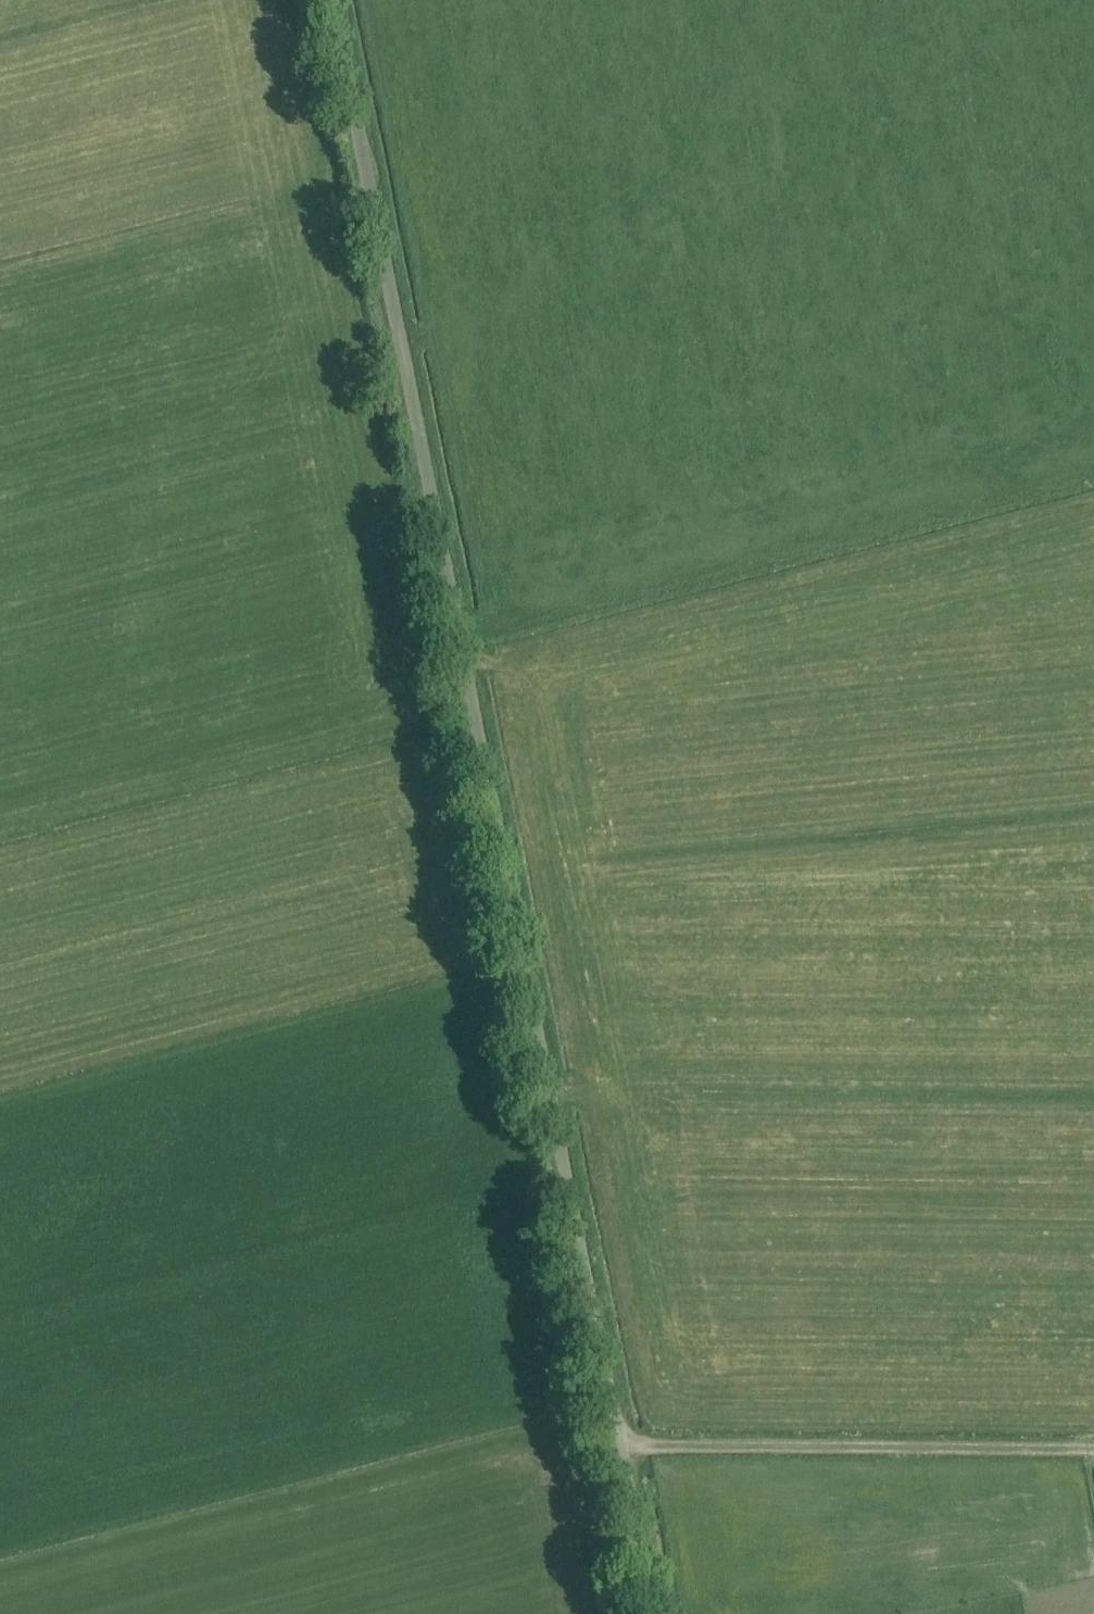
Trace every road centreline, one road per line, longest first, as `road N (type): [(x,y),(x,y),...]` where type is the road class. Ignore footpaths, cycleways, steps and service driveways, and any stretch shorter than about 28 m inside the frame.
road 1 (unclassified): [(653,1613),(334,0)]
road 2 (track): [(620,1445),(1093,1450)]

